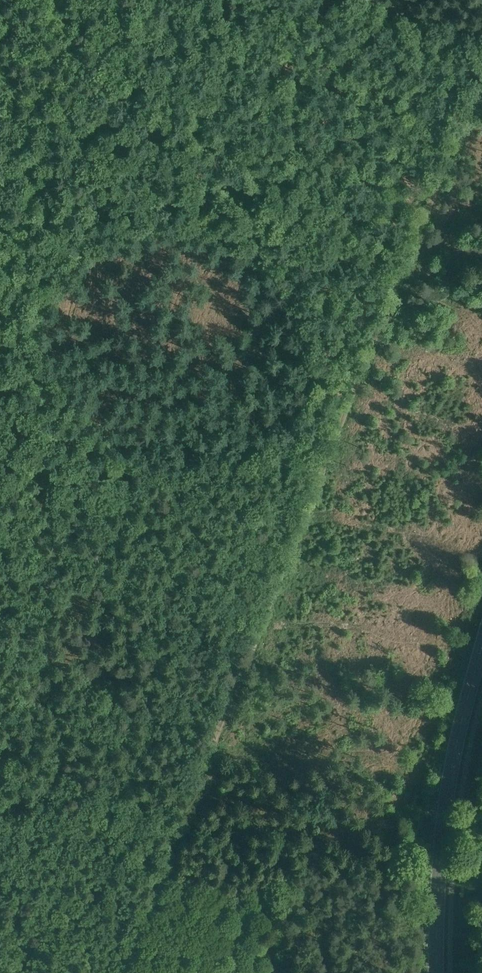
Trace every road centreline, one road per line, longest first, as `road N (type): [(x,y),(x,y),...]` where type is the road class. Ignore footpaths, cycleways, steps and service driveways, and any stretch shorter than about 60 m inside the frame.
road 1 (track): [(112,972),(481,43)]
road 2 (primary): [(435,972),(445,804),(481,638)]

